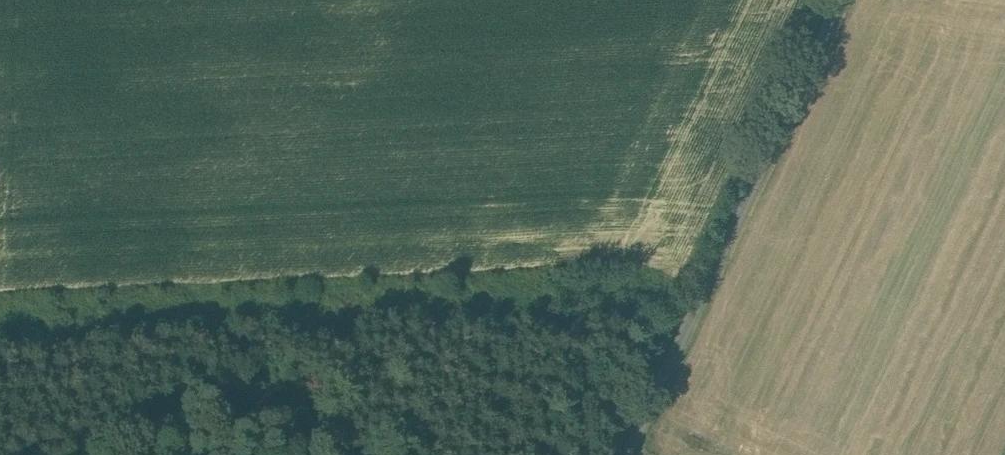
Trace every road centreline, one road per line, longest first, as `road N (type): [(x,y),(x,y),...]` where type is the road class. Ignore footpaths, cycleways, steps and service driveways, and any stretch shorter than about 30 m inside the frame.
road 1 (unclassified): [(839,0),(625,454)]
road 2 (track): [(190,279),(334,454)]

